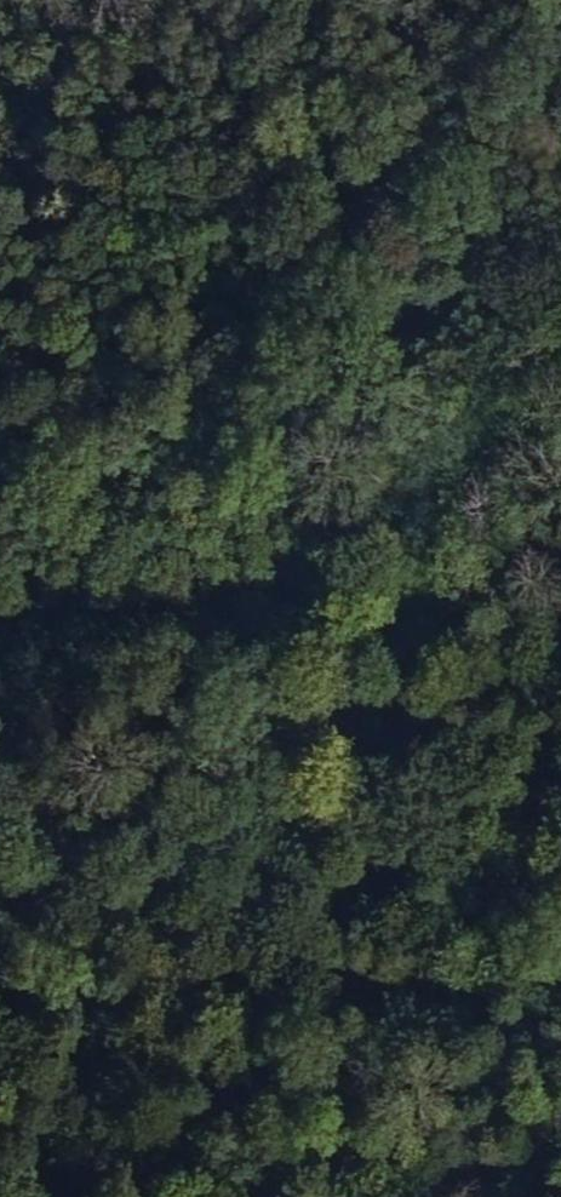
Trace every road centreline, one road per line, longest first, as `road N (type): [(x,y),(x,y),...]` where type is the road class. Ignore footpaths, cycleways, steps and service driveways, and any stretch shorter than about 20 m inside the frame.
road 1 (track): [(343,1196),(359,839),(445,546),(560,373)]

